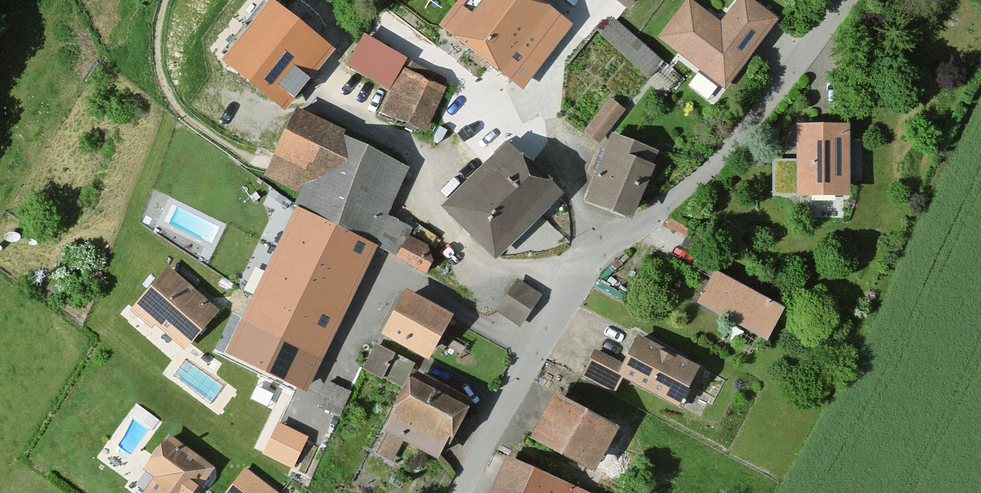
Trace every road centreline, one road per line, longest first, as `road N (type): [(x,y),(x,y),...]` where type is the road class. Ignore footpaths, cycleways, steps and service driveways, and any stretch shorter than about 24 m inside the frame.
road 1 (unclassified): [(843,0),(712,169),(589,263),(464,492)]

